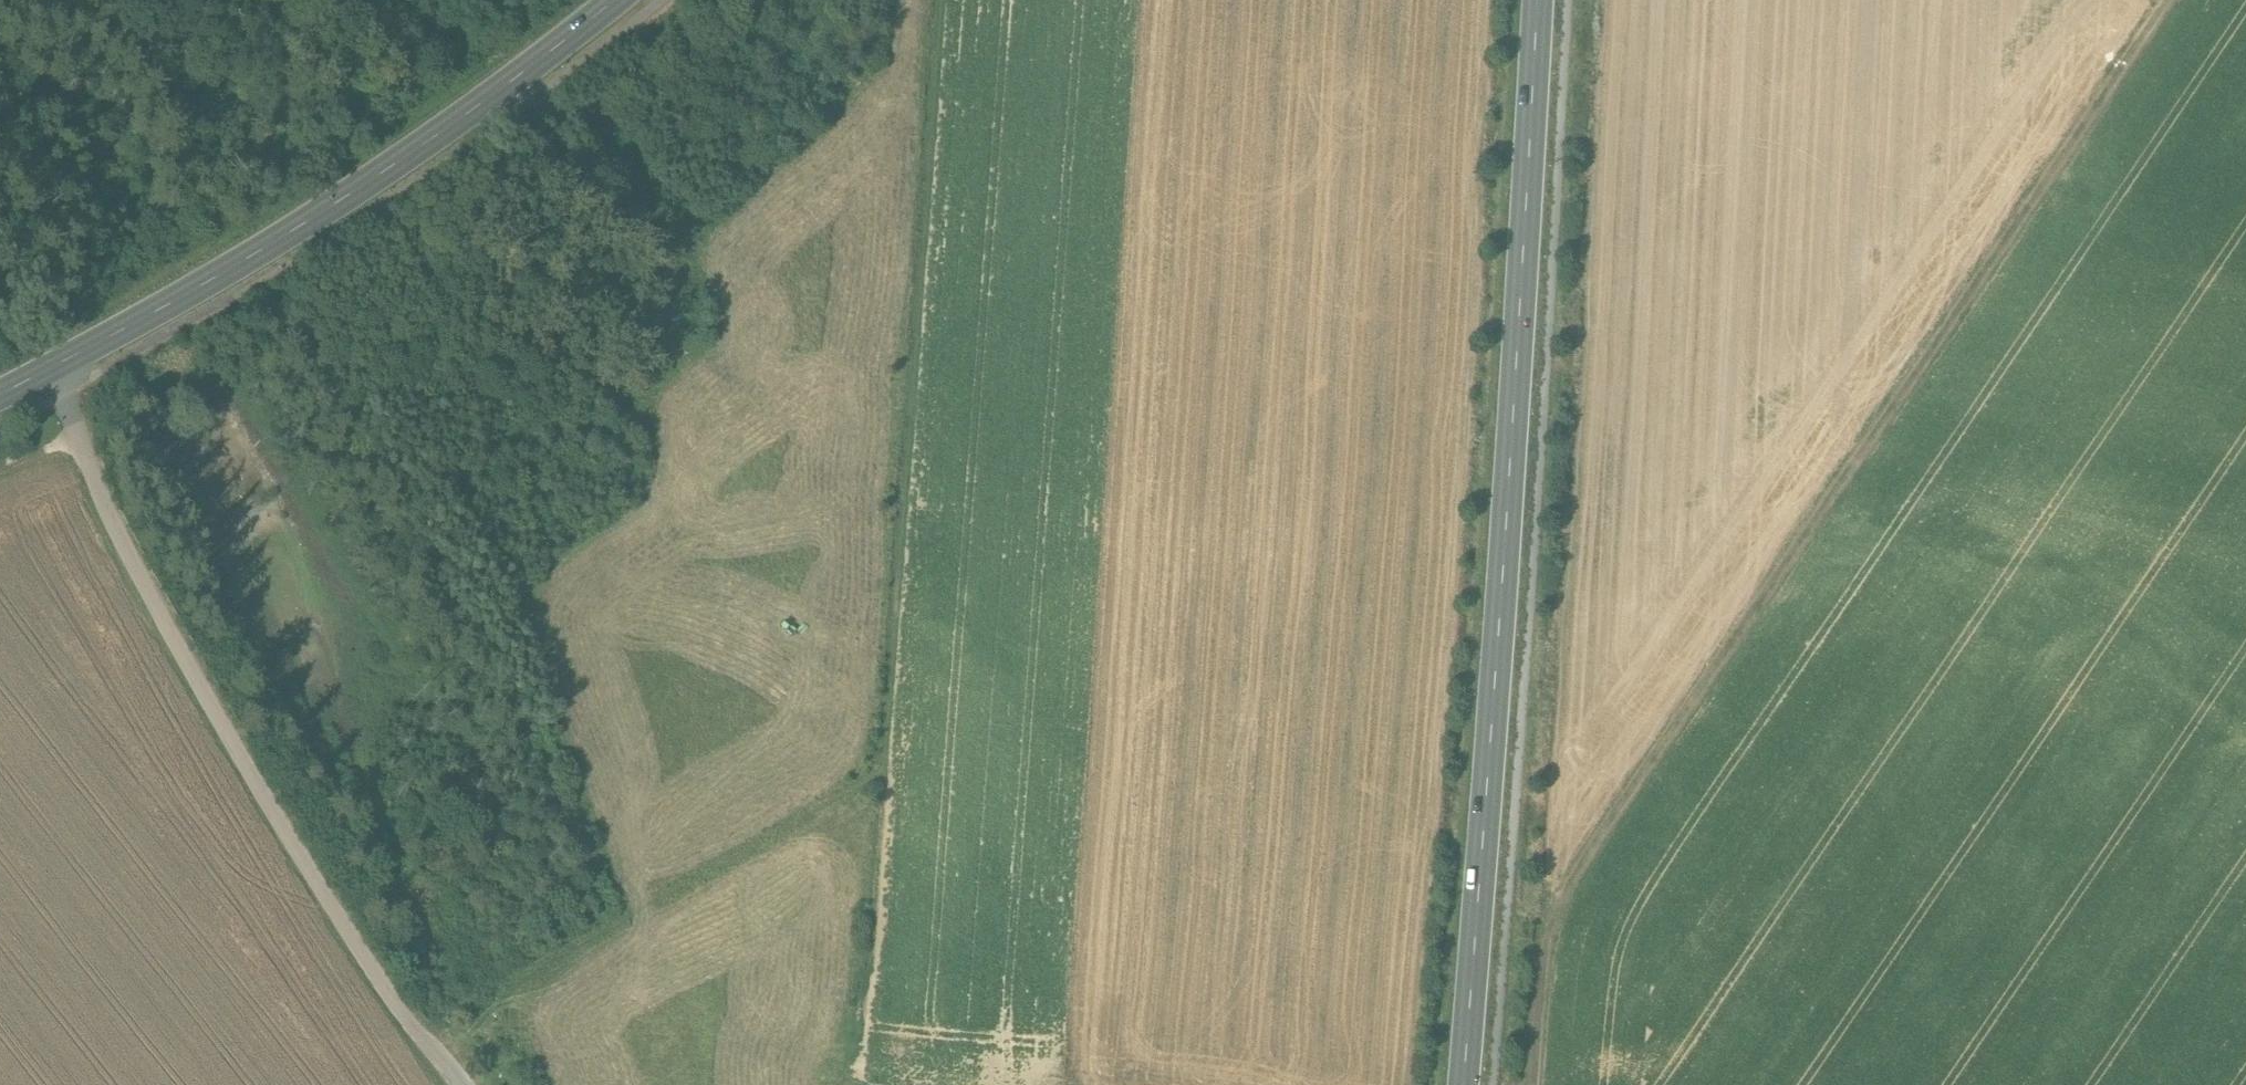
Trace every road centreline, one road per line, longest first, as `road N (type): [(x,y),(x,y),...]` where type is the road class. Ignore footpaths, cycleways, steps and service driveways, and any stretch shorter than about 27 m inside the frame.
road 1 (track): [(2164,0),(1549,925)]
road 2 (secondary): [(1540,0),(1491,735),(1459,1084)]
road 3 (track): [(463,1084),(403,1010),(245,765),(126,556),(65,360)]
road 4 (secondary): [(0,393),(424,150),(620,0)]
road 5 (track): [(464,1084),(461,1055),(325,695)]
road 6 (track): [(509,87),(526,104),(570,117),(717,0)]
road 7 (track): [(1532,1084),(1549,925)]

